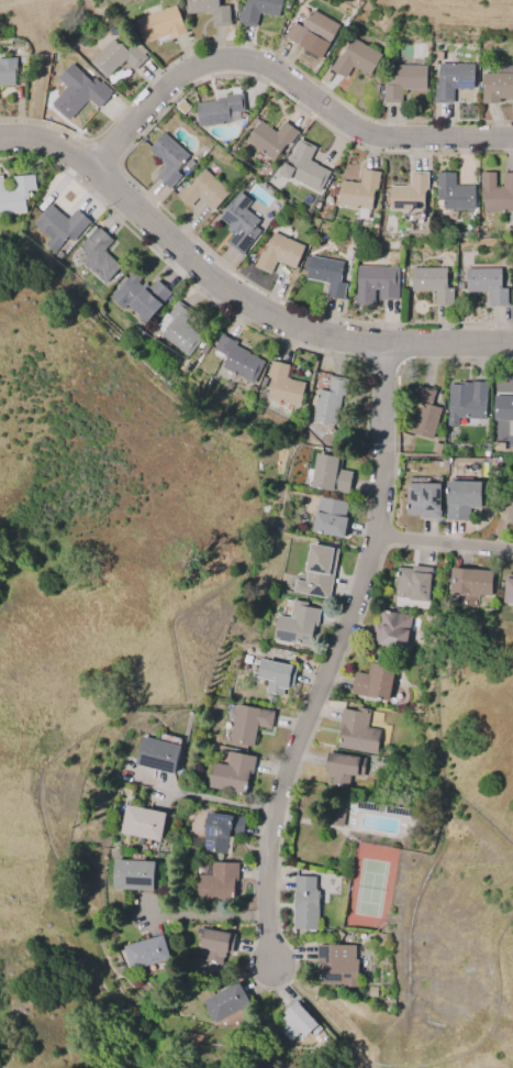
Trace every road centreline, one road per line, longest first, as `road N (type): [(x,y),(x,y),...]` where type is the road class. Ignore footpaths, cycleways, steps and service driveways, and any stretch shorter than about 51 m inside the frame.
road 1 (residential): [(512,342),(381,345),(276,317),(214,278),(93,163),(54,141),(0,136)]
road 2 (residential): [(512,137),(398,137),(360,129),(261,62),(215,58),(167,78),(93,163)]
road 3 (residential): [(372,535),(272,811),(270,959)]
road 4 (residential): [(381,345),(372,535)]
road 5 (residential): [(372,535),(512,545)]

